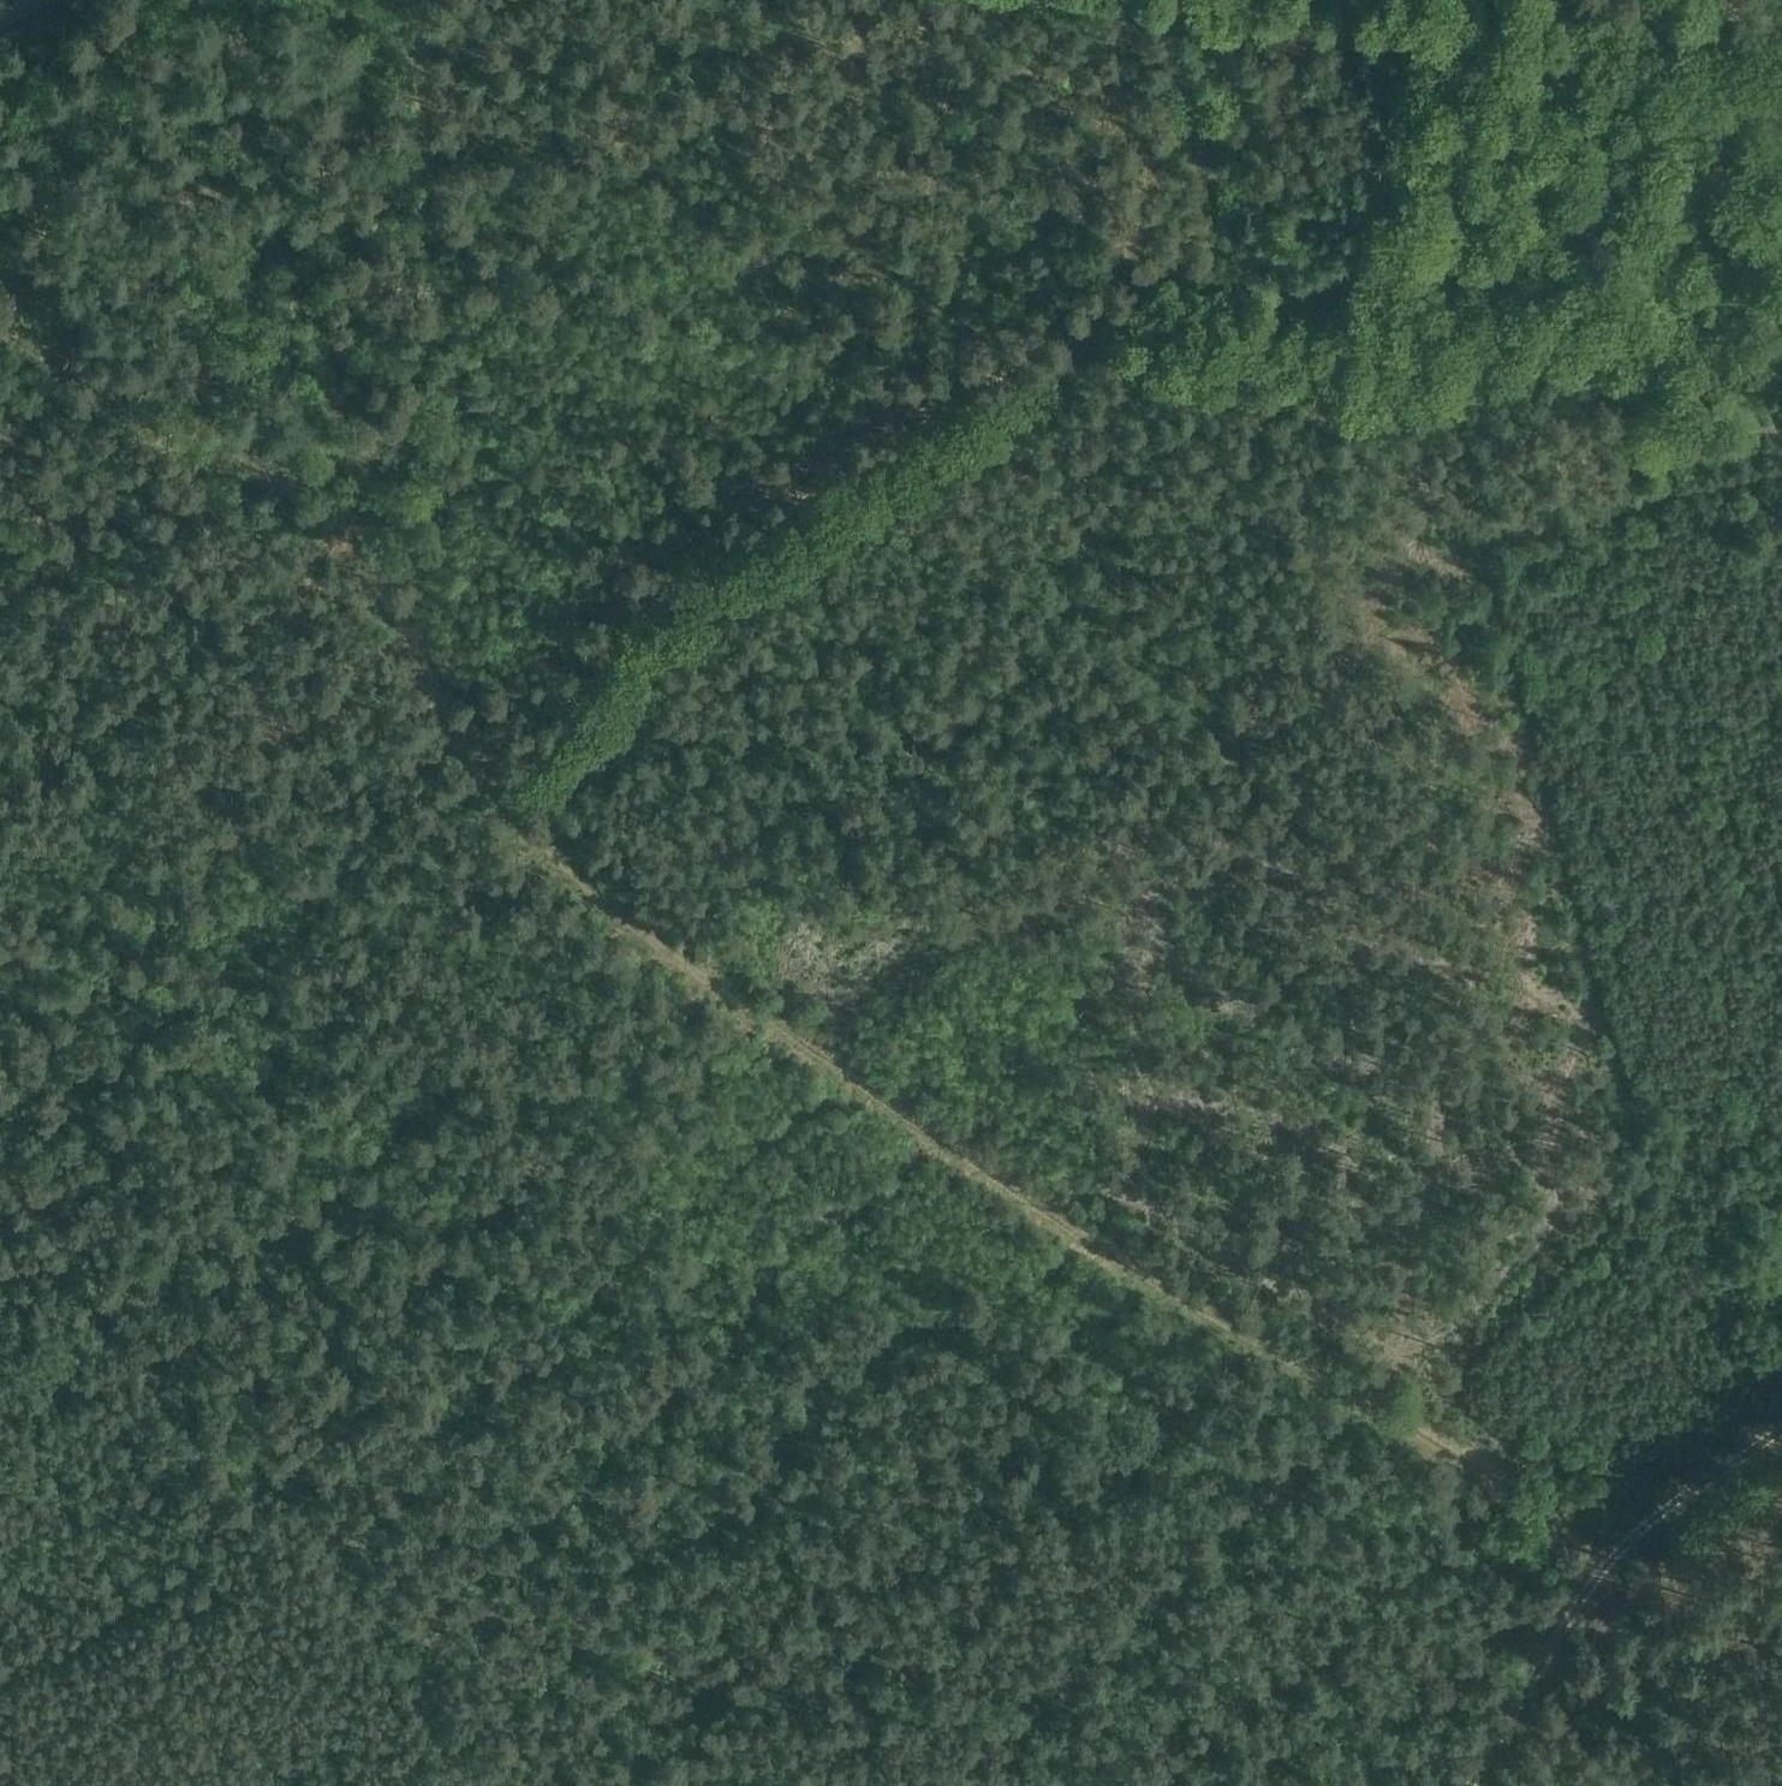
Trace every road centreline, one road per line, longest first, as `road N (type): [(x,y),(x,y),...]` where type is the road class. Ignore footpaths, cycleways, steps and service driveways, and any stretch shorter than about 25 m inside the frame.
road 1 (track): [(1470,1785),(1612,1553),(1781,1428)]
road 2 (unclassified): [(1591,0),(1781,23)]

